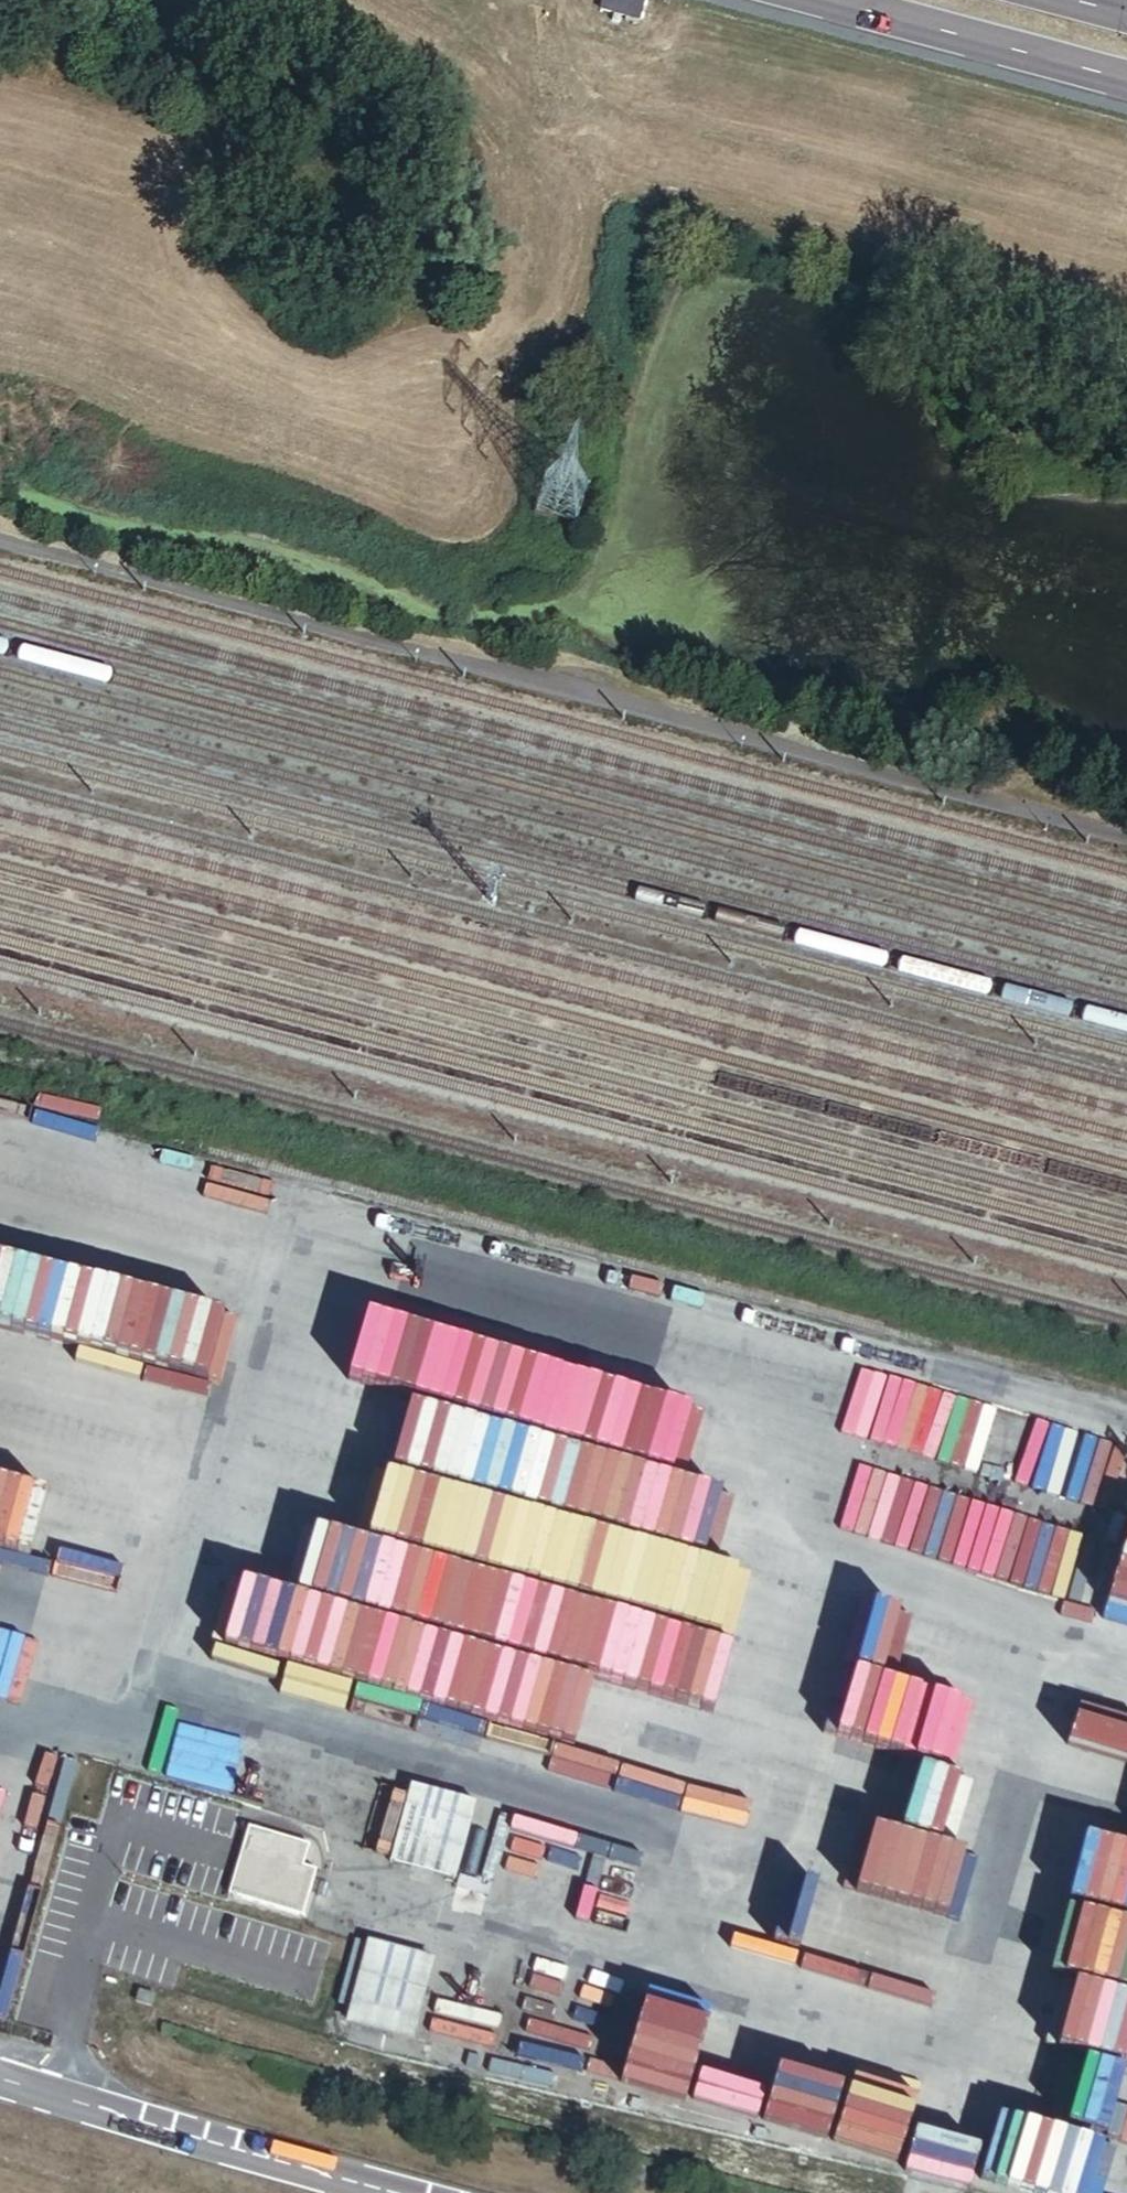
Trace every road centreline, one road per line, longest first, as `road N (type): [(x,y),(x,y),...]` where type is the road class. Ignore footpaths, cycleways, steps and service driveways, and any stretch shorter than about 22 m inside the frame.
road 1 (tertiary): [(0,2073),(395,2192)]
road 2 (secondary): [(781,0),(1126,92)]

